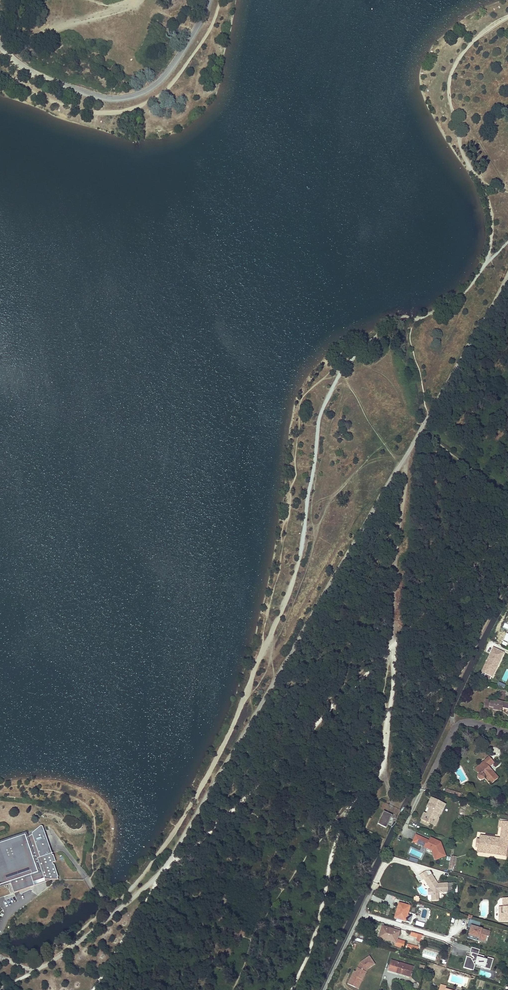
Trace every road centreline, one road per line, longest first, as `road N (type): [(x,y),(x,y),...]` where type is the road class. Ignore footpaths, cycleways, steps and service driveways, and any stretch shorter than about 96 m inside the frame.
road 1 (residential): [(426,787),(458,726),(507,735)]

